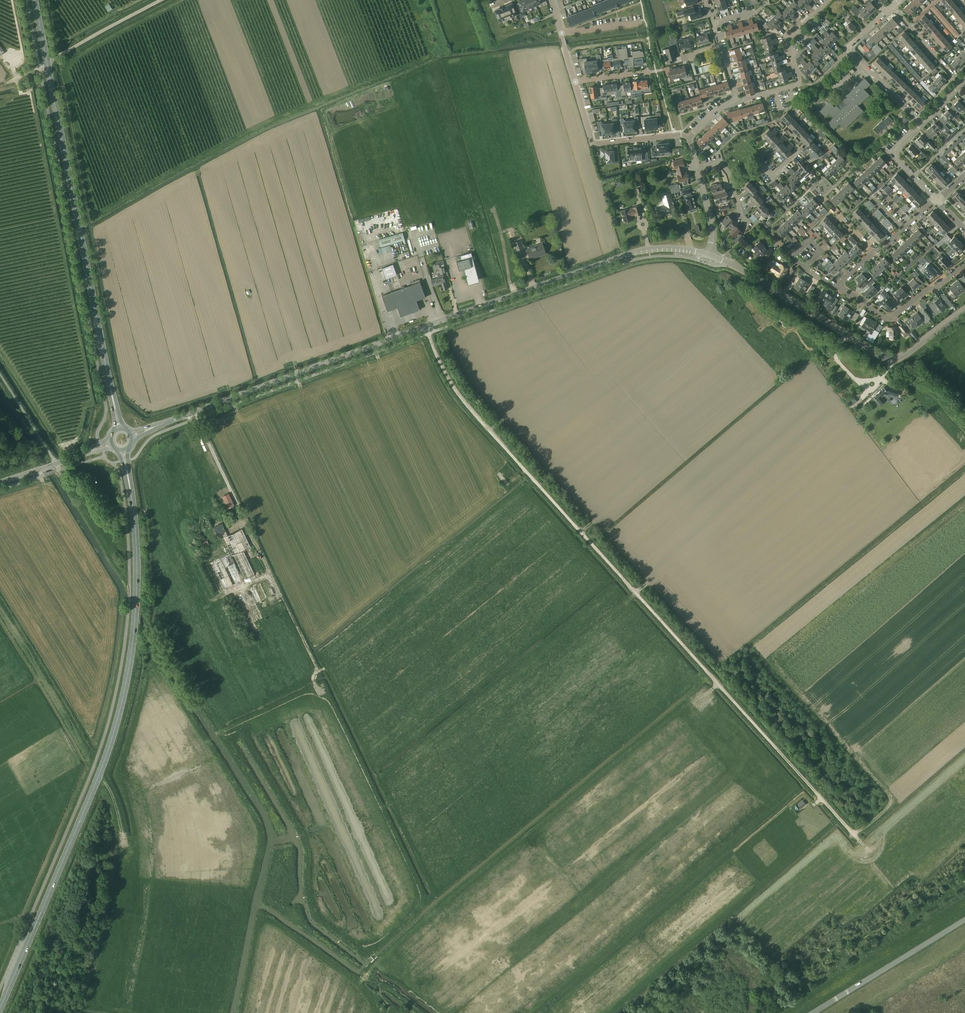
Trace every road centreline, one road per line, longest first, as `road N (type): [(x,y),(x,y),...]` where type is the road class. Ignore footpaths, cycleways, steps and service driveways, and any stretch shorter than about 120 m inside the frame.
road 1 (track): [(821,798),(477,421),(428,334)]
road 2 (tertiary): [(135,435),(631,254),(673,249),(708,255)]
road 3 (primary): [(0,1007),(100,771),(121,704),(135,559),(124,453)]
road 4 (primary): [(120,427),(35,0)]
road 5 (track): [(431,916),(668,720),(719,686)]
road 6 (track): [(117,906),(125,847),(115,803),(0,609)]
road 7 (track): [(348,647),(317,671),(313,688),(209,739),(144,844),(124,842)]
road 8 (tertiary): [(964,310),(905,356),(885,358),(708,255)]
road 9 (track): [(317,671),(195,412)]
road 10 (track): [(6,84),(161,0)]
road 11 (tertiary): [(814,1012),(964,921)]
road 12 (residential): [(893,7),(846,48),(923,123)]
road 13 (residential): [(689,138),(598,143),(575,82)]
road 14 (residential): [(731,181),(763,168),(772,176),(799,149),(771,120),(764,94)]
road 15 (residential): [(839,288),(890,318),(964,265)]
road 16 (residential): [(764,94),(799,84),(789,39),(830,0)]
road 17 (track): [(222,733),(297,840)]
road 18 (track): [(34,113),(12,69),(22,53),(12,0)]

